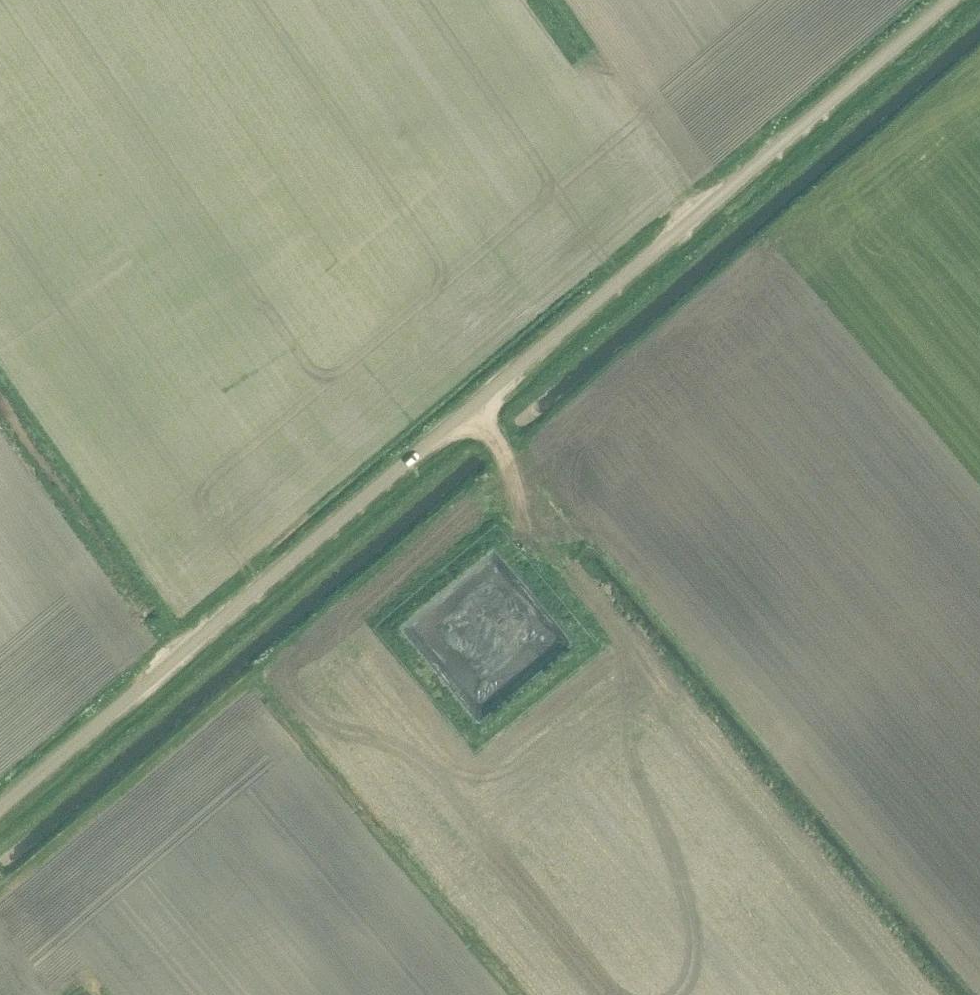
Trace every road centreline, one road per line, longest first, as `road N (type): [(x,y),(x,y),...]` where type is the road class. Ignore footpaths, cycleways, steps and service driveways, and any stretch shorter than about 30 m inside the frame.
road 1 (unclassified): [(944,0),(0,802)]

